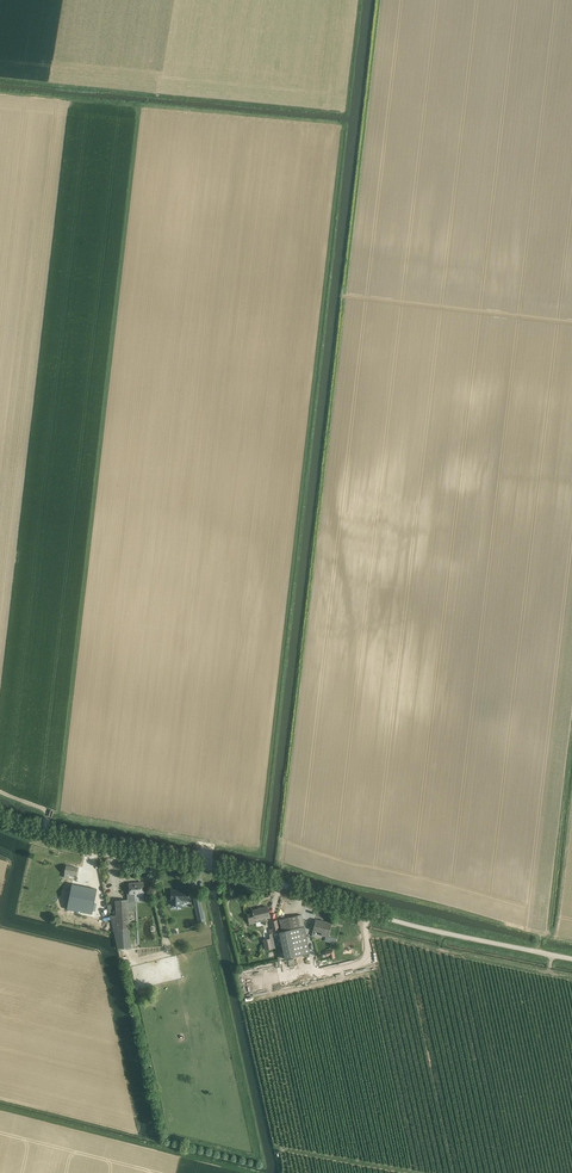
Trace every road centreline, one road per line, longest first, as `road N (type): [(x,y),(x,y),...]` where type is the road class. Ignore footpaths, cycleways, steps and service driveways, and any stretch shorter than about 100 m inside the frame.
road 1 (unclassified): [(571,962),(420,931),(268,885),(60,845),(0,824)]

